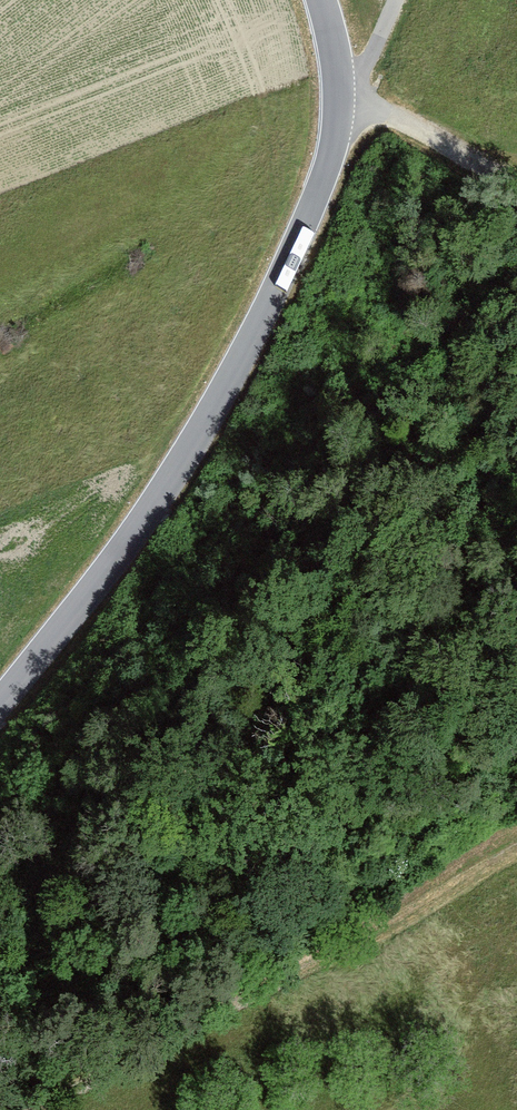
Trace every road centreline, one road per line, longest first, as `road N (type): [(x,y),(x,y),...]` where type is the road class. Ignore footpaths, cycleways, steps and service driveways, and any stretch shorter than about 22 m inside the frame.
road 1 (tertiary): [(0,753),(81,664),(234,439),(340,189),(355,106)]
road 2 (track): [(516,831),(40,1109)]
road 3 (track): [(516,173),(486,162),(422,116),(355,106)]

